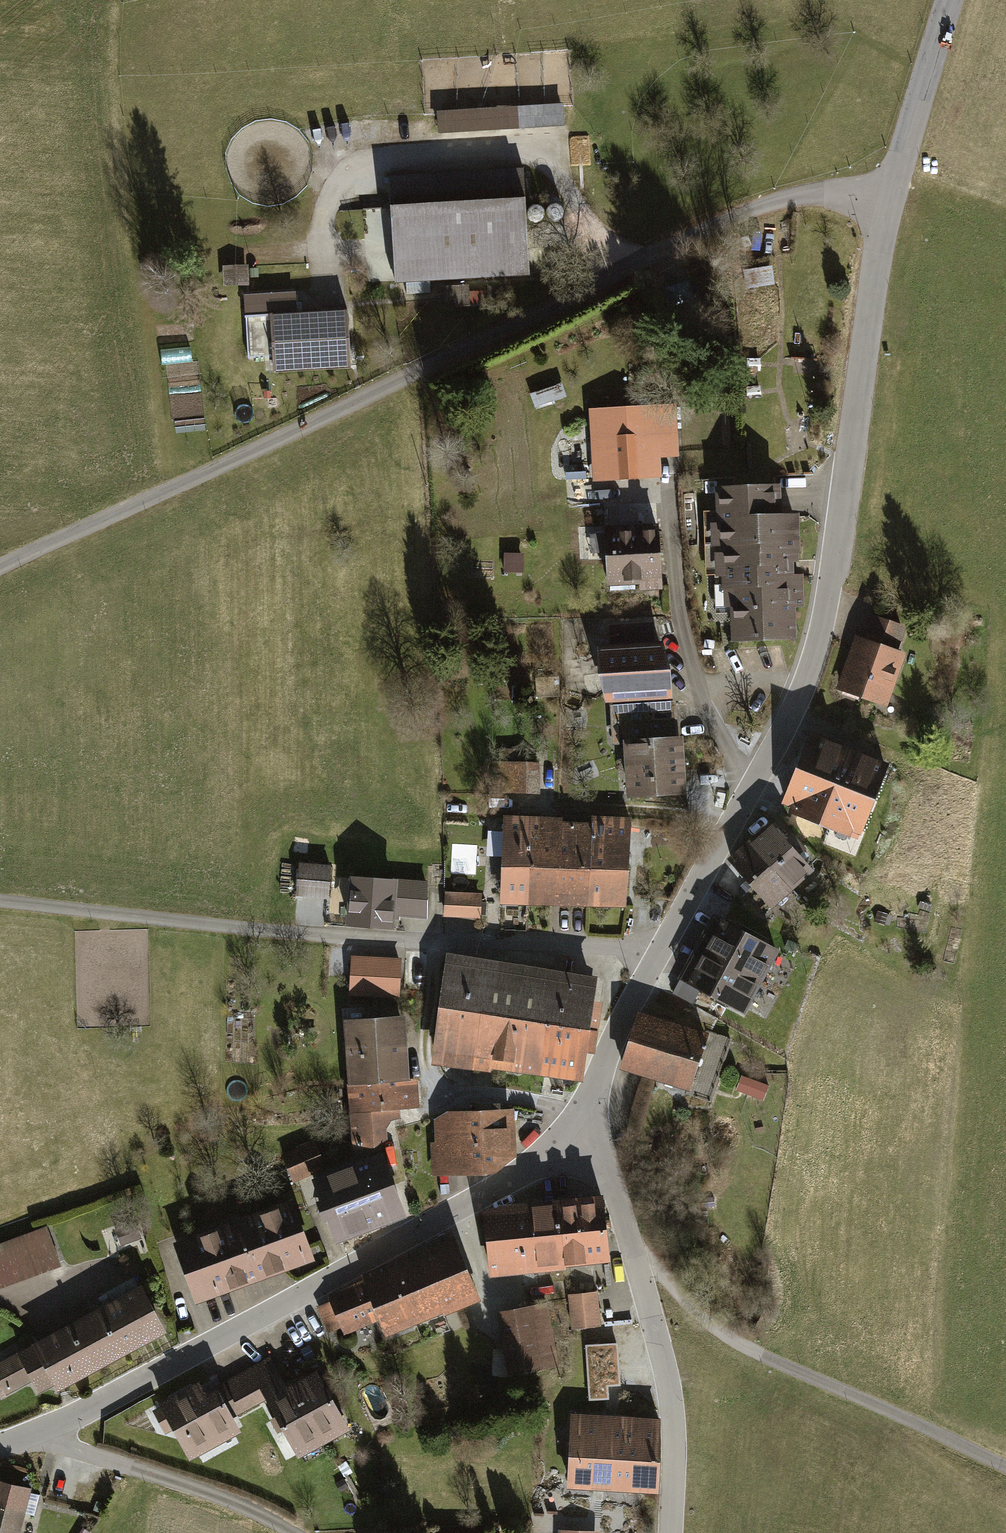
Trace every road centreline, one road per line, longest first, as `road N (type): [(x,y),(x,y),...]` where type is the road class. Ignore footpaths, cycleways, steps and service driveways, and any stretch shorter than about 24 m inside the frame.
road 1 (tertiary): [(592,1132),(609,1060),(794,707),(820,636),(840,552),(886,201),(948,0)]
road 2 (tertiary): [(34,1437),(592,1132)]
road 3 (track): [(637,1262),(706,1326),(754,1355),(1005,1466)]
road 4 (tertiary): [(592,1132),(669,1383),(670,1532)]
road 5 (residential): [(34,1437),(286,1532)]
road 6 (track): [(730,825),(557,806)]

